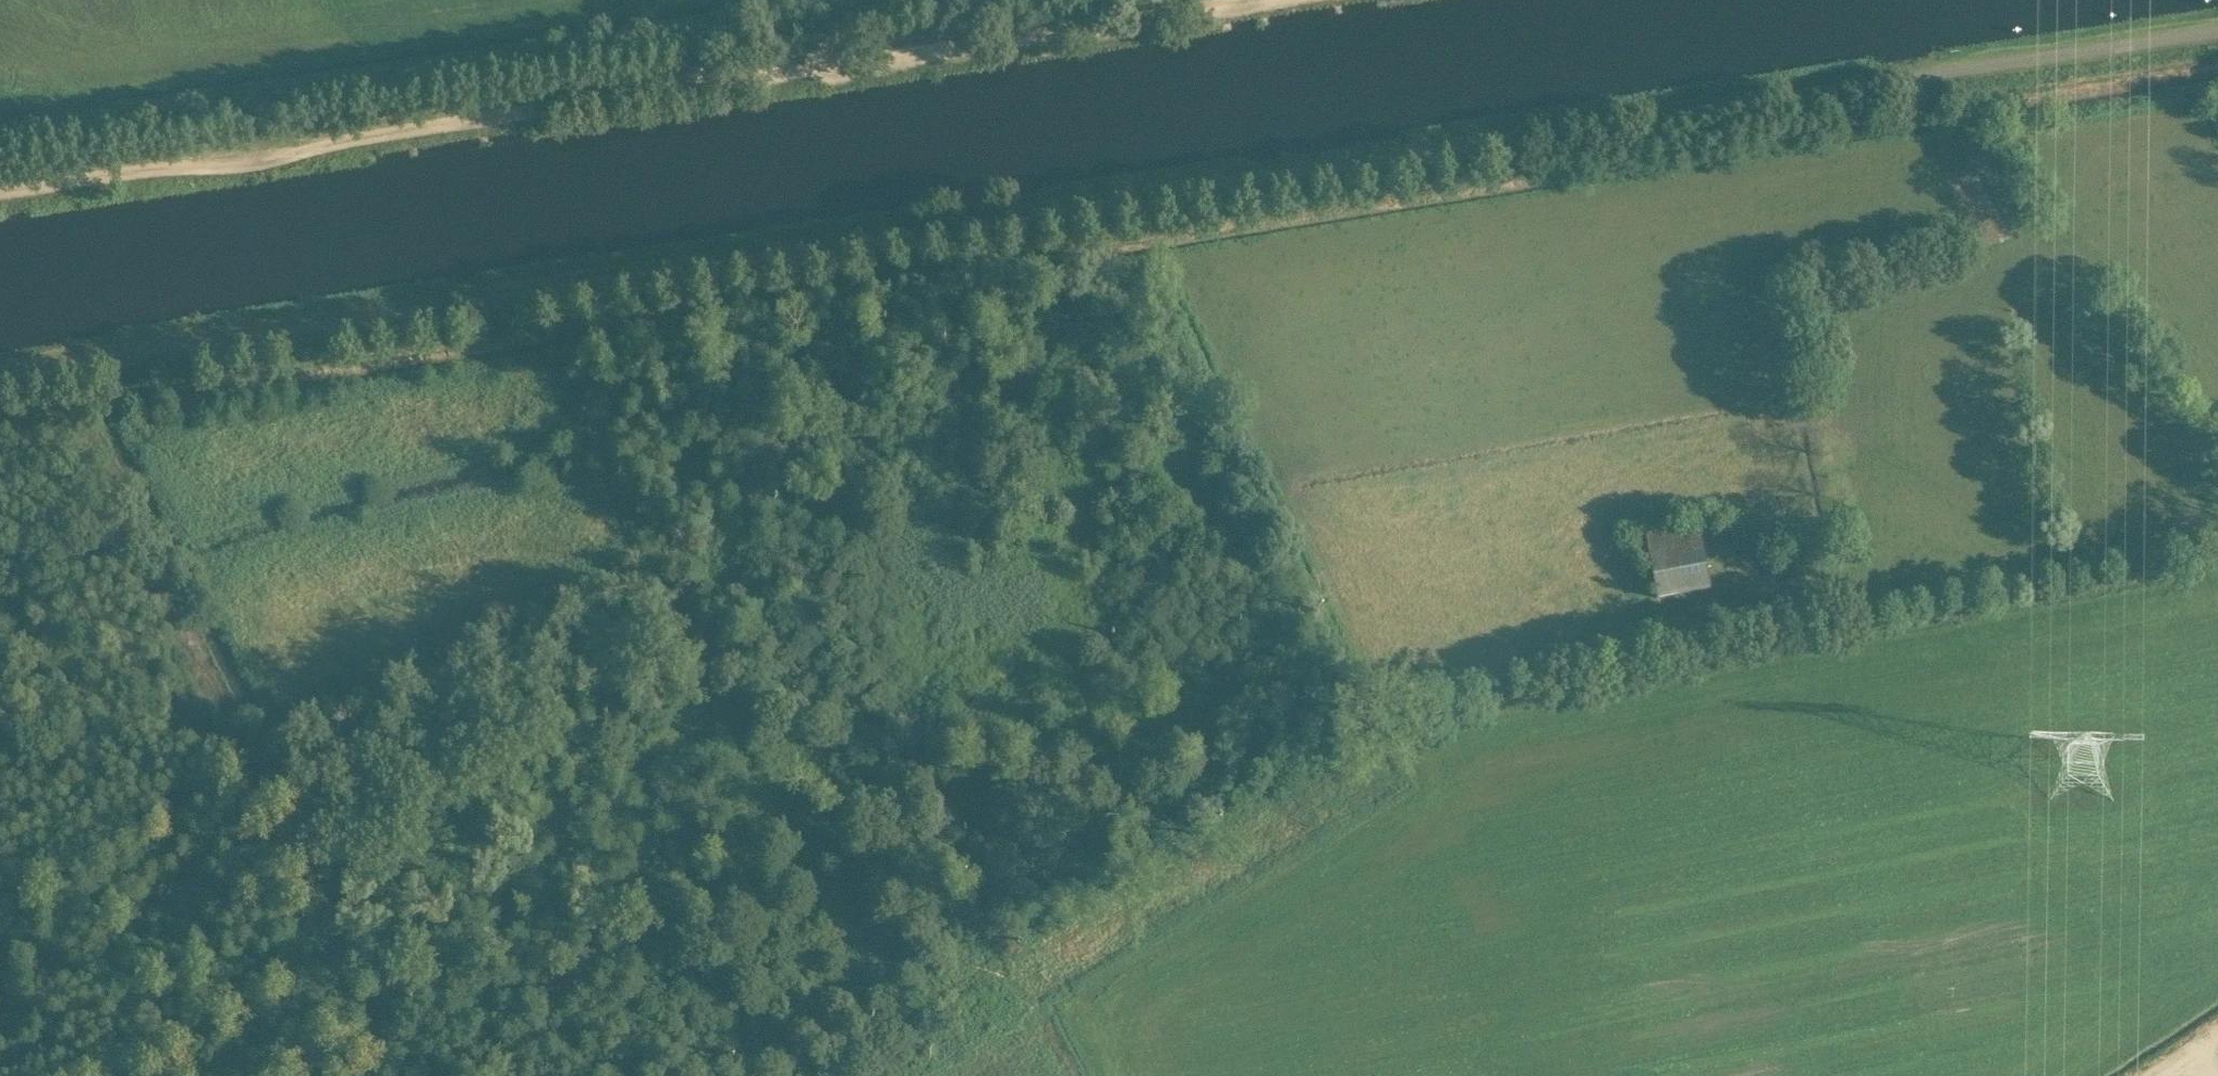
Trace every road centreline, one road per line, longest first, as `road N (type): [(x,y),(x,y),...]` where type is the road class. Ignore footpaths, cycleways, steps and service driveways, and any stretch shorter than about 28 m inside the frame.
road 1 (track): [(1268,0),(0,188)]
road 2 (track): [(0,135),(853,0)]
road 3 (track): [(950,0),(840,27),(810,71)]

